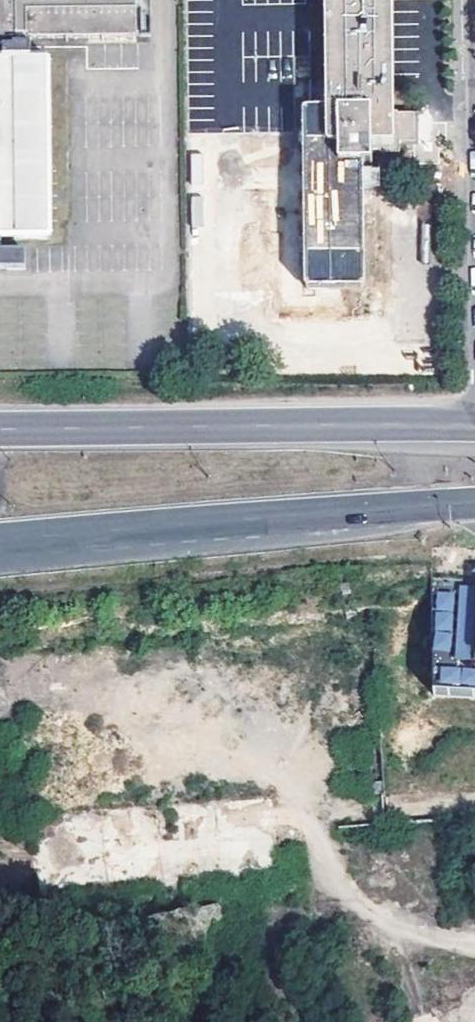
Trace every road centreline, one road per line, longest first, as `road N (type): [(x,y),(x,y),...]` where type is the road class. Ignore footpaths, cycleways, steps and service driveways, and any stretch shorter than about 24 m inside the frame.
road 1 (motorway): [(0,541),(474,503)]
road 2 (motorway): [(474,424),(0,429)]

